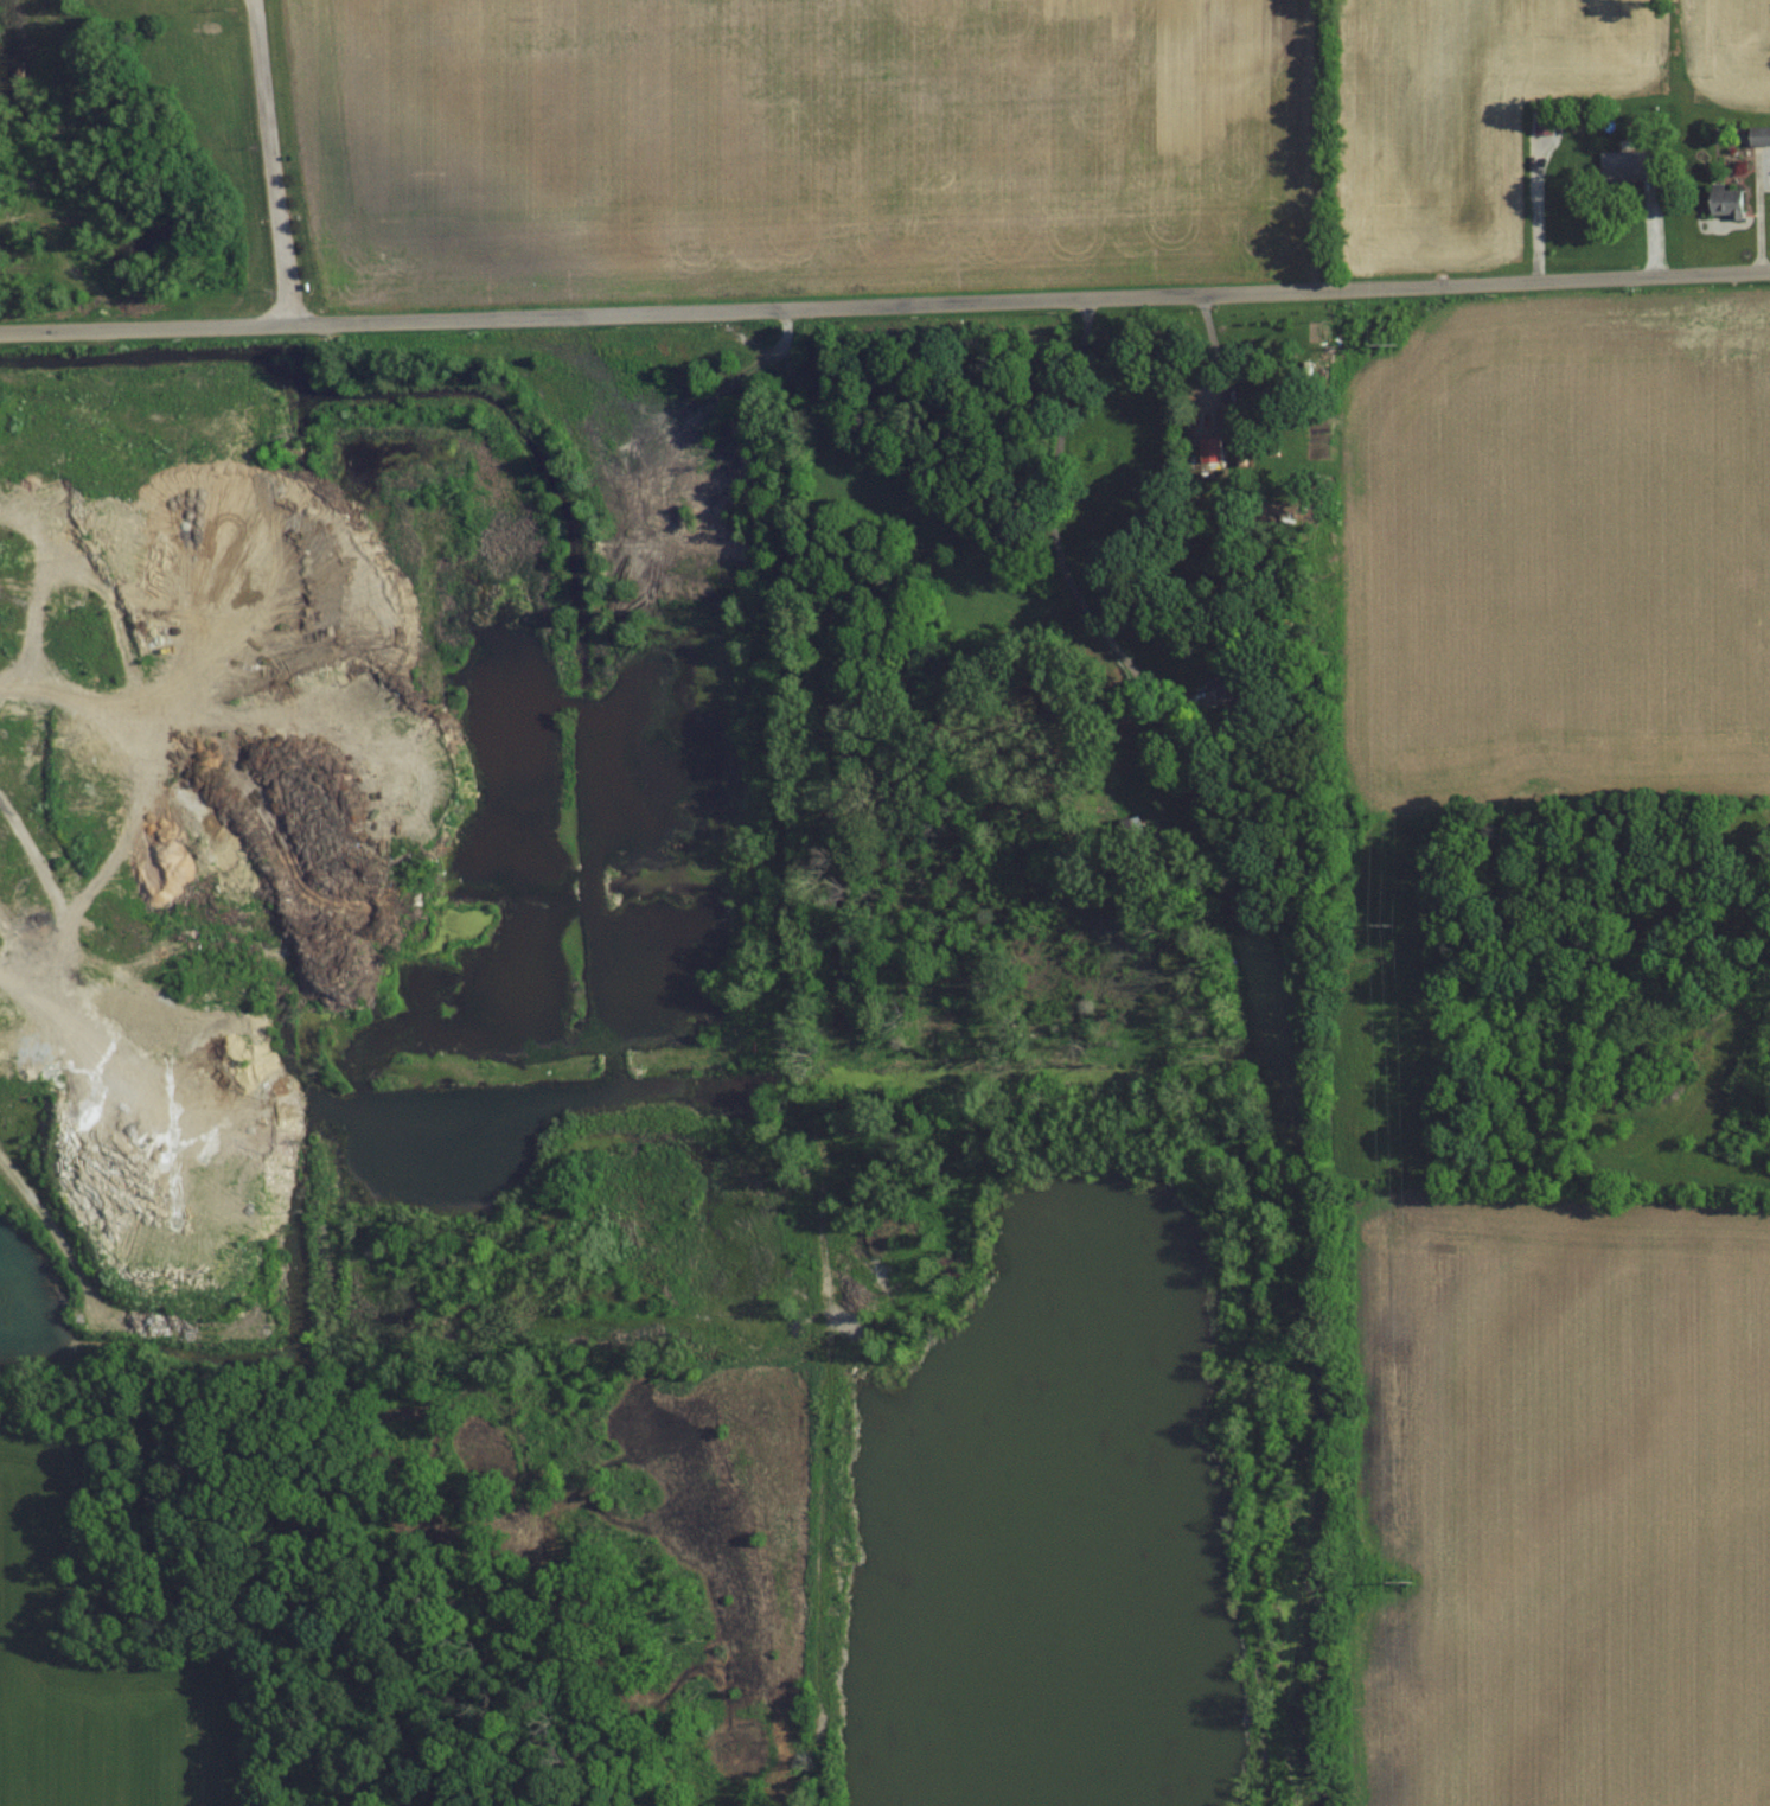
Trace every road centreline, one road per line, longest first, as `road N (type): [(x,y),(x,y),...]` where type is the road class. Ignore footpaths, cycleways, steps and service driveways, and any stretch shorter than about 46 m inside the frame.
road 1 (residential): [(1769,268),(0,330)]

